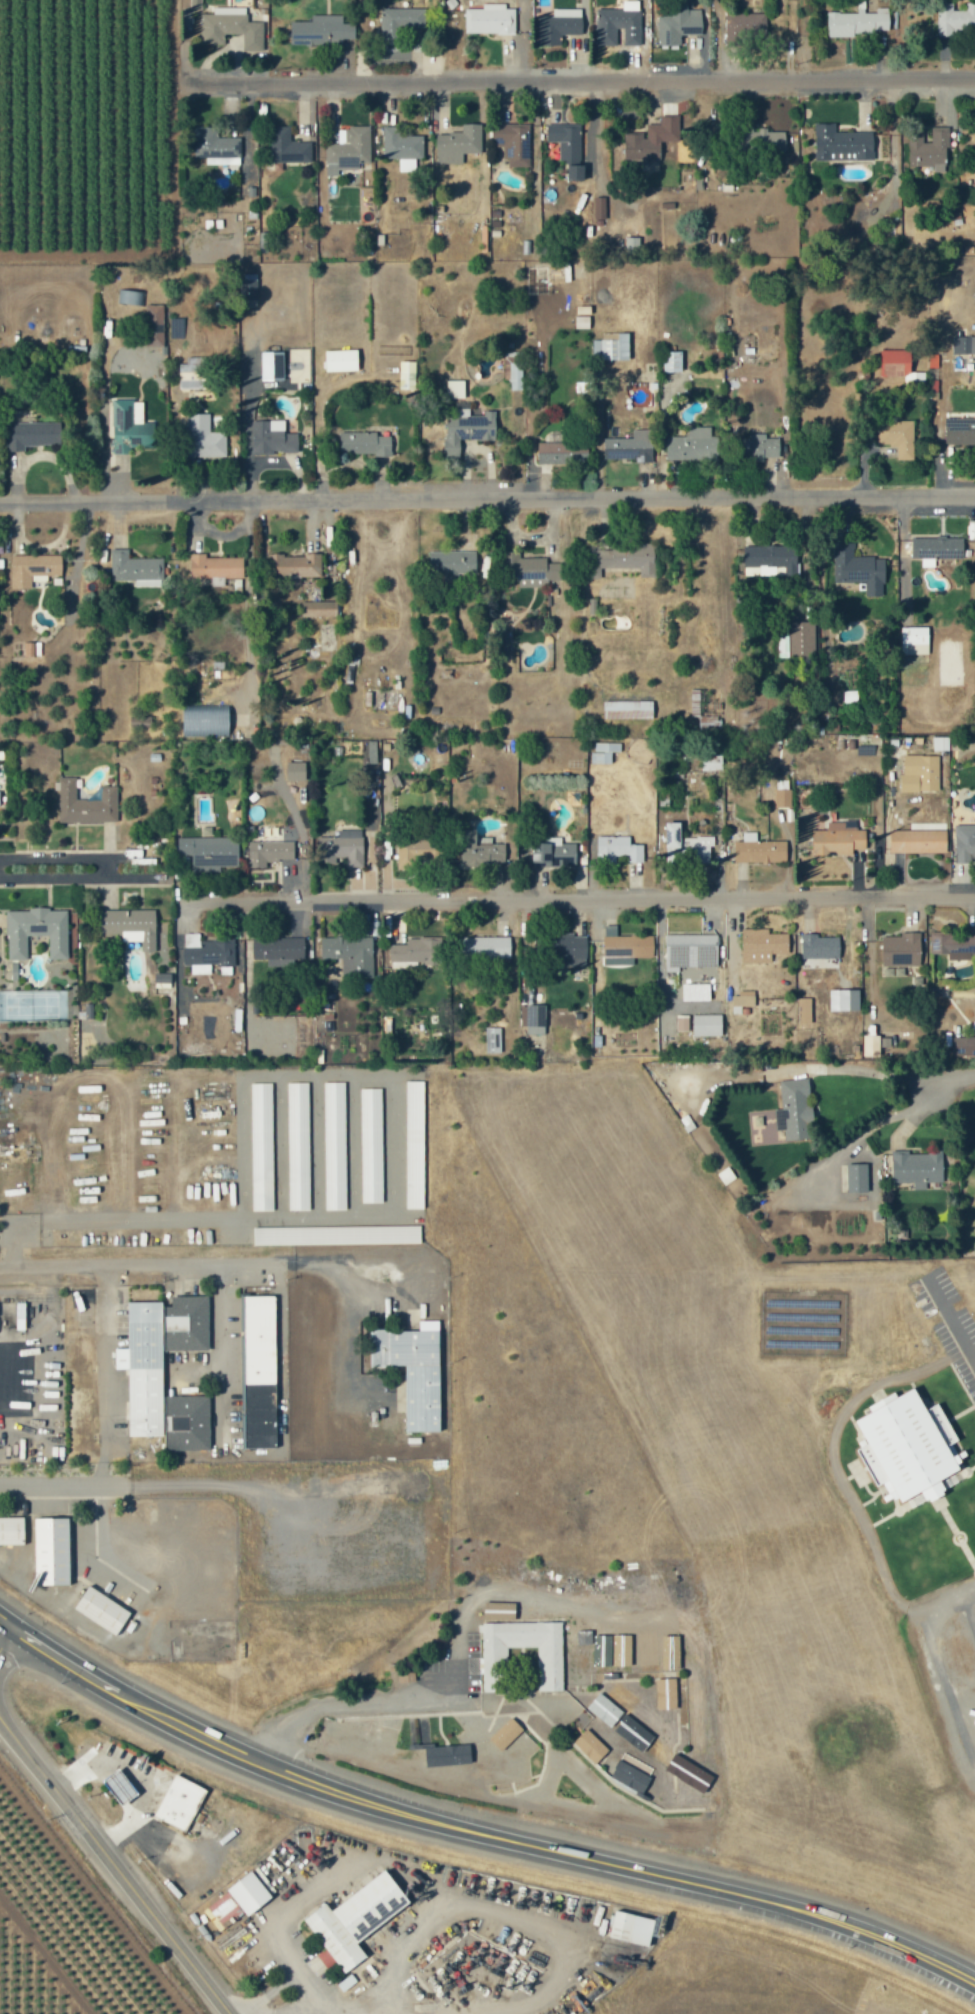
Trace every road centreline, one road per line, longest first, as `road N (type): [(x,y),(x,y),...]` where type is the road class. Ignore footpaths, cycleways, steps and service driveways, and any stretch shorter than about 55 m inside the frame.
road 1 (trunk): [(974,1981),(798,1906),(436,1819),(287,1772),(123,1694),(5,1621)]
road 2 (residential): [(974,490),(0,499)]
road 3 (residential): [(974,75),(208,79)]
road 4 (residential): [(974,889),(256,895)]
road 5 (residential): [(0,1262),(294,1259),(347,1284),(357,1303),(347,1371)]
road 6 (secondary): [(230,2013),(0,1721)]
road 7 (residential): [(0,851),(164,848)]

